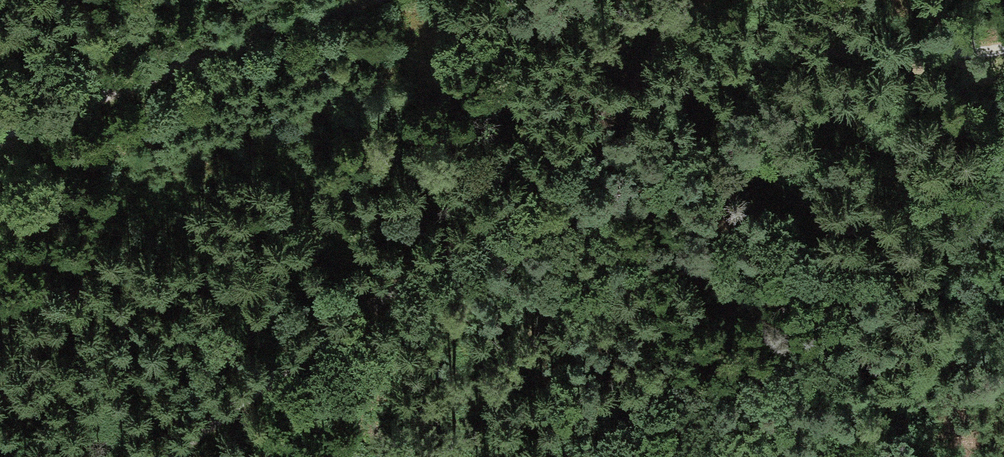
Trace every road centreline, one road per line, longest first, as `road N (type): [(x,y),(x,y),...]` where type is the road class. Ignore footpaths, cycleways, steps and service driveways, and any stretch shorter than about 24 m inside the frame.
road 1 (track): [(166,456),(639,108),(759,59),(823,50),(1003,45)]
road 2 (track): [(0,133),(369,0)]
road 3 (track): [(592,136),(687,0)]

